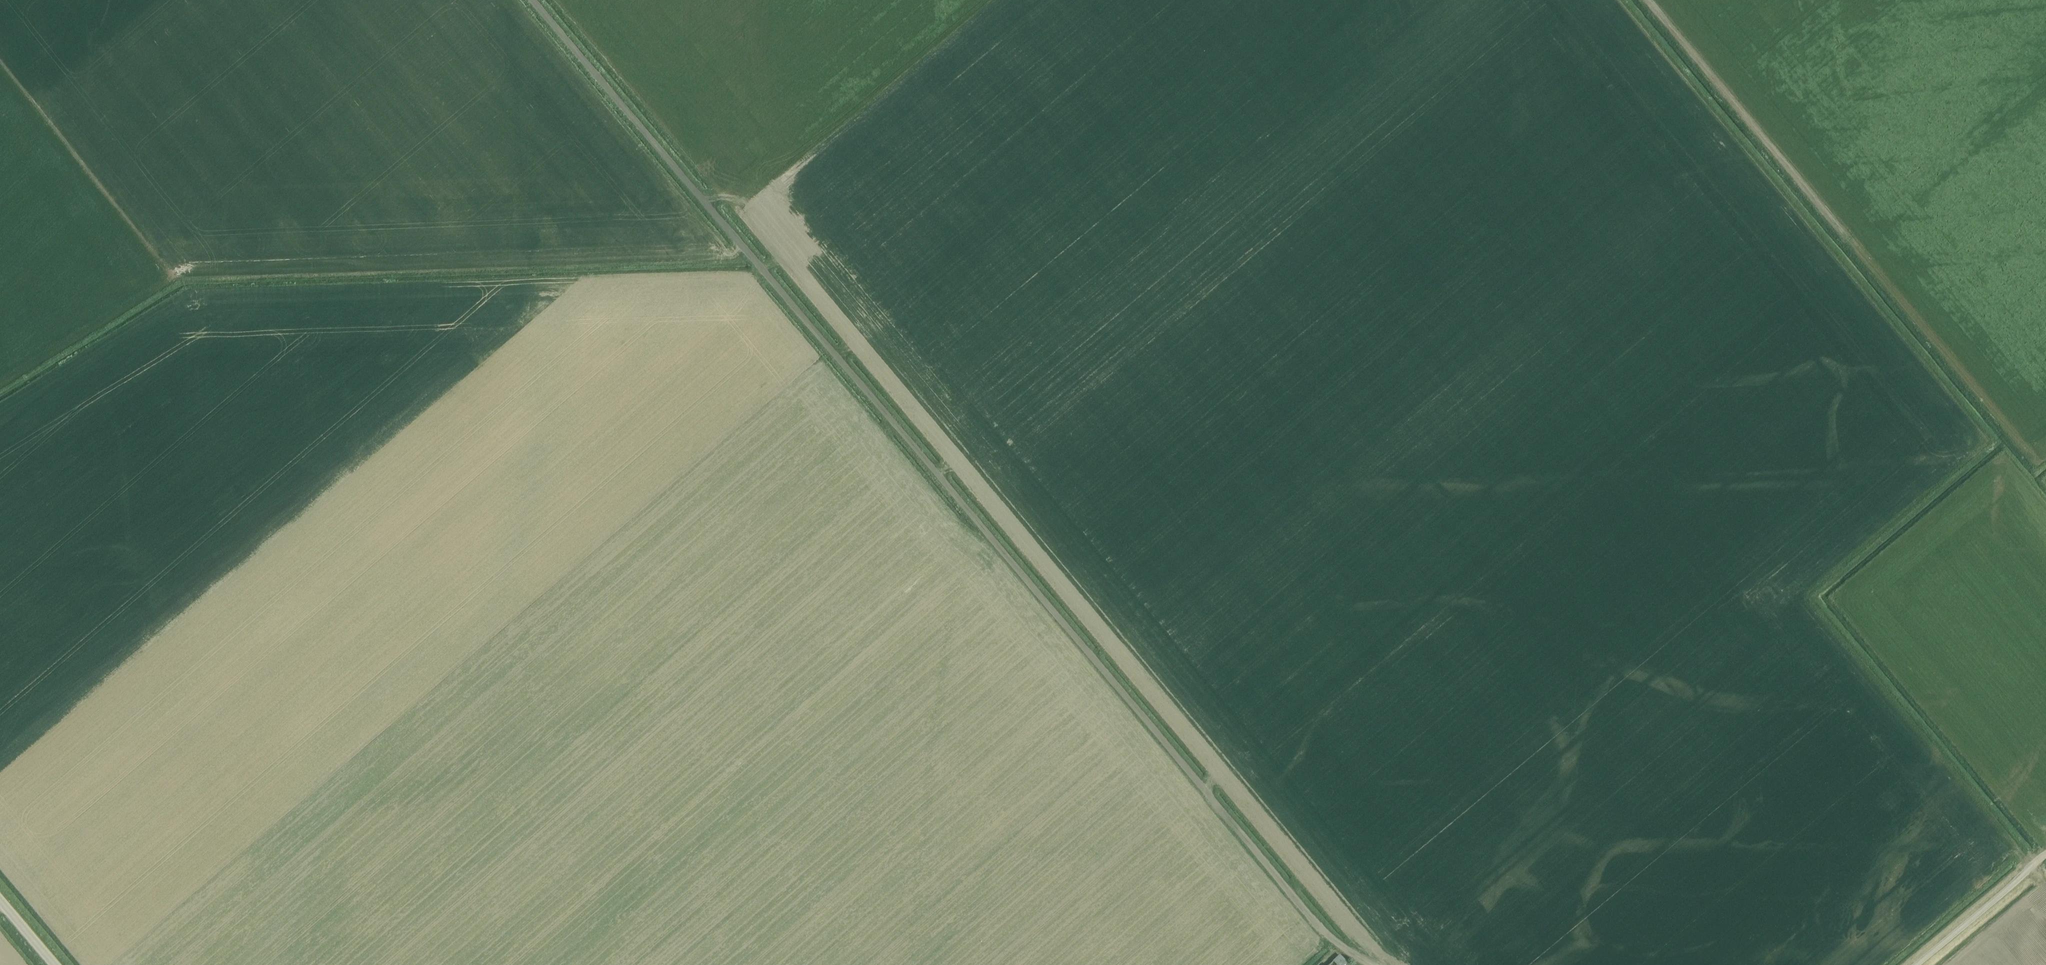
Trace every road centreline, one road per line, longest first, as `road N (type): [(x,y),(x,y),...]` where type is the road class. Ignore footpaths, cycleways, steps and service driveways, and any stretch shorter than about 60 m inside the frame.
road 1 (track): [(1330,937),(533,0)]
road 2 (track): [(2038,469),(1642,0)]
road 3 (unclassified): [(1913,964),(2045,856)]

